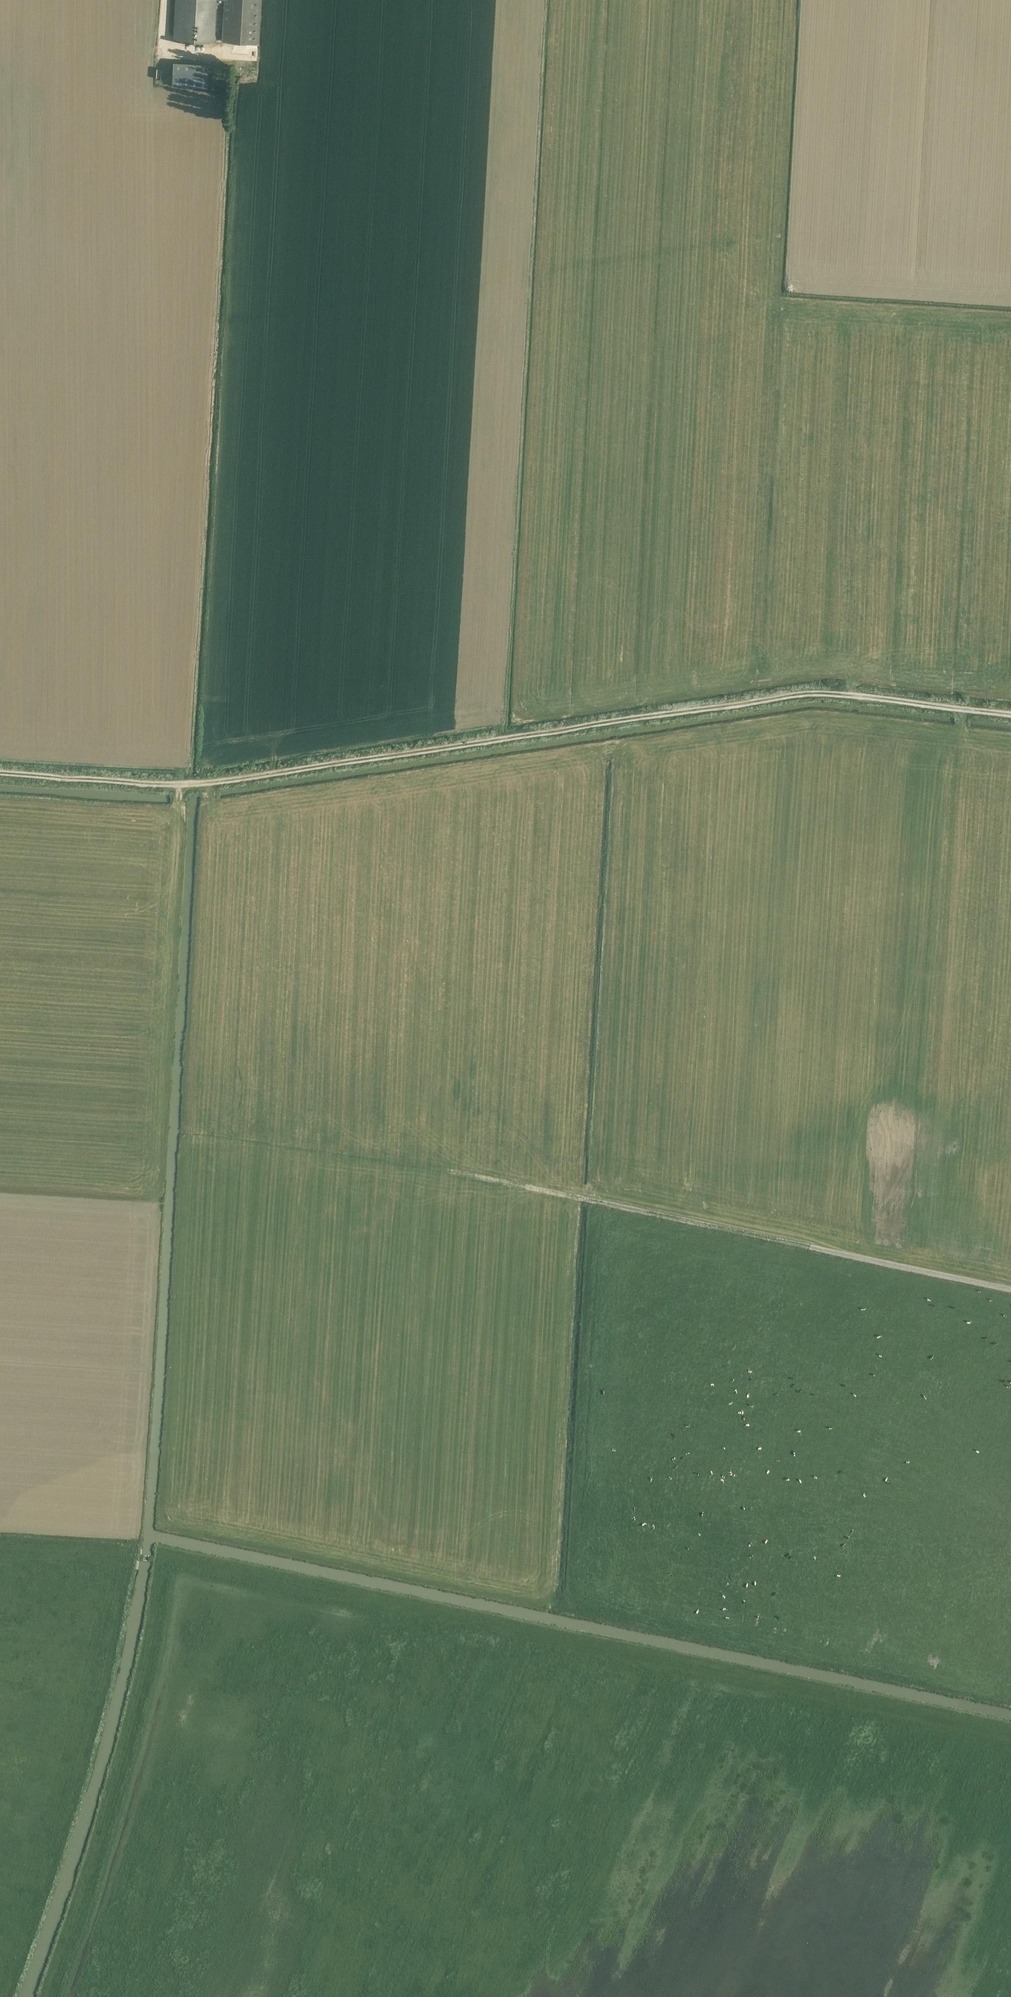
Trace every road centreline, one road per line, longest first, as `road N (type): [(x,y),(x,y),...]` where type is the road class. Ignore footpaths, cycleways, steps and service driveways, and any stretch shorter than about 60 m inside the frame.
road 1 (track): [(0,772),(189,782),(811,691),(1010,713)]

